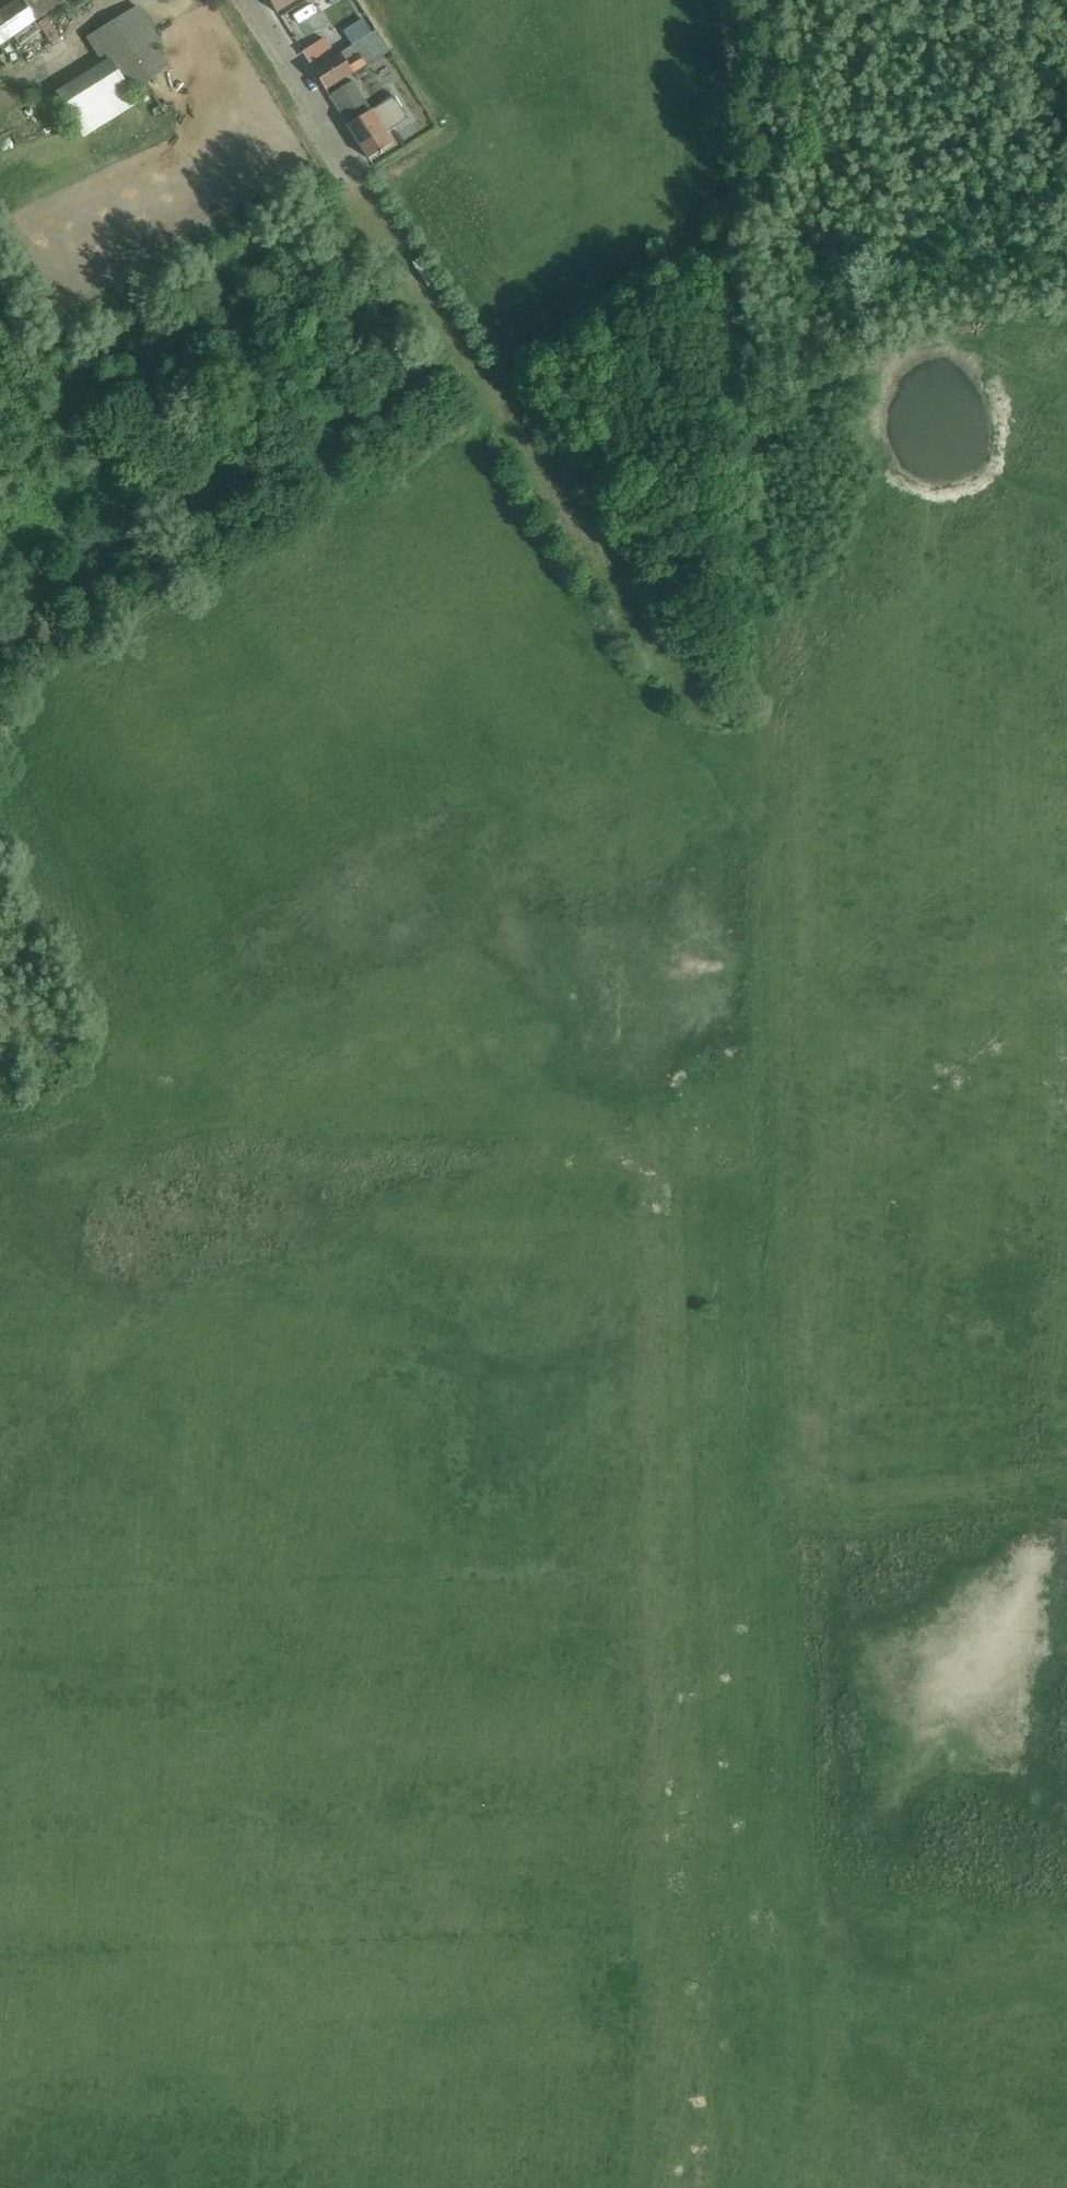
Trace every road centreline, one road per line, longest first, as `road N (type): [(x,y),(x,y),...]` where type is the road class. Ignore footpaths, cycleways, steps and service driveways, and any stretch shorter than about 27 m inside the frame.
road 1 (track): [(495,379),(361,174)]
road 2 (residential): [(361,174),(250,0)]

